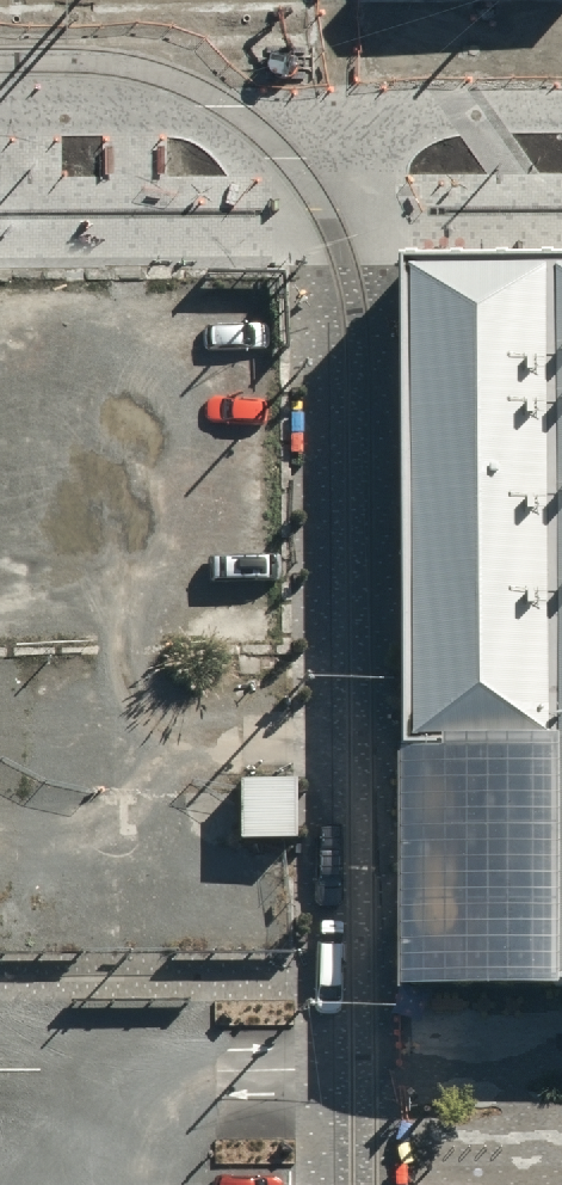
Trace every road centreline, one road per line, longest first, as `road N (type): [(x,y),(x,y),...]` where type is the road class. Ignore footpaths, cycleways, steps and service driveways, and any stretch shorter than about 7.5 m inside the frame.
road 1 (residential): [(347,89),(356,1038)]
road 2 (residential): [(0,92),(347,89)]
road 3 (residential): [(347,89),(561,87)]
road 4 (residential): [(356,1038),(561,1038)]
road 5 (residential): [(356,1038),(357,1184)]

